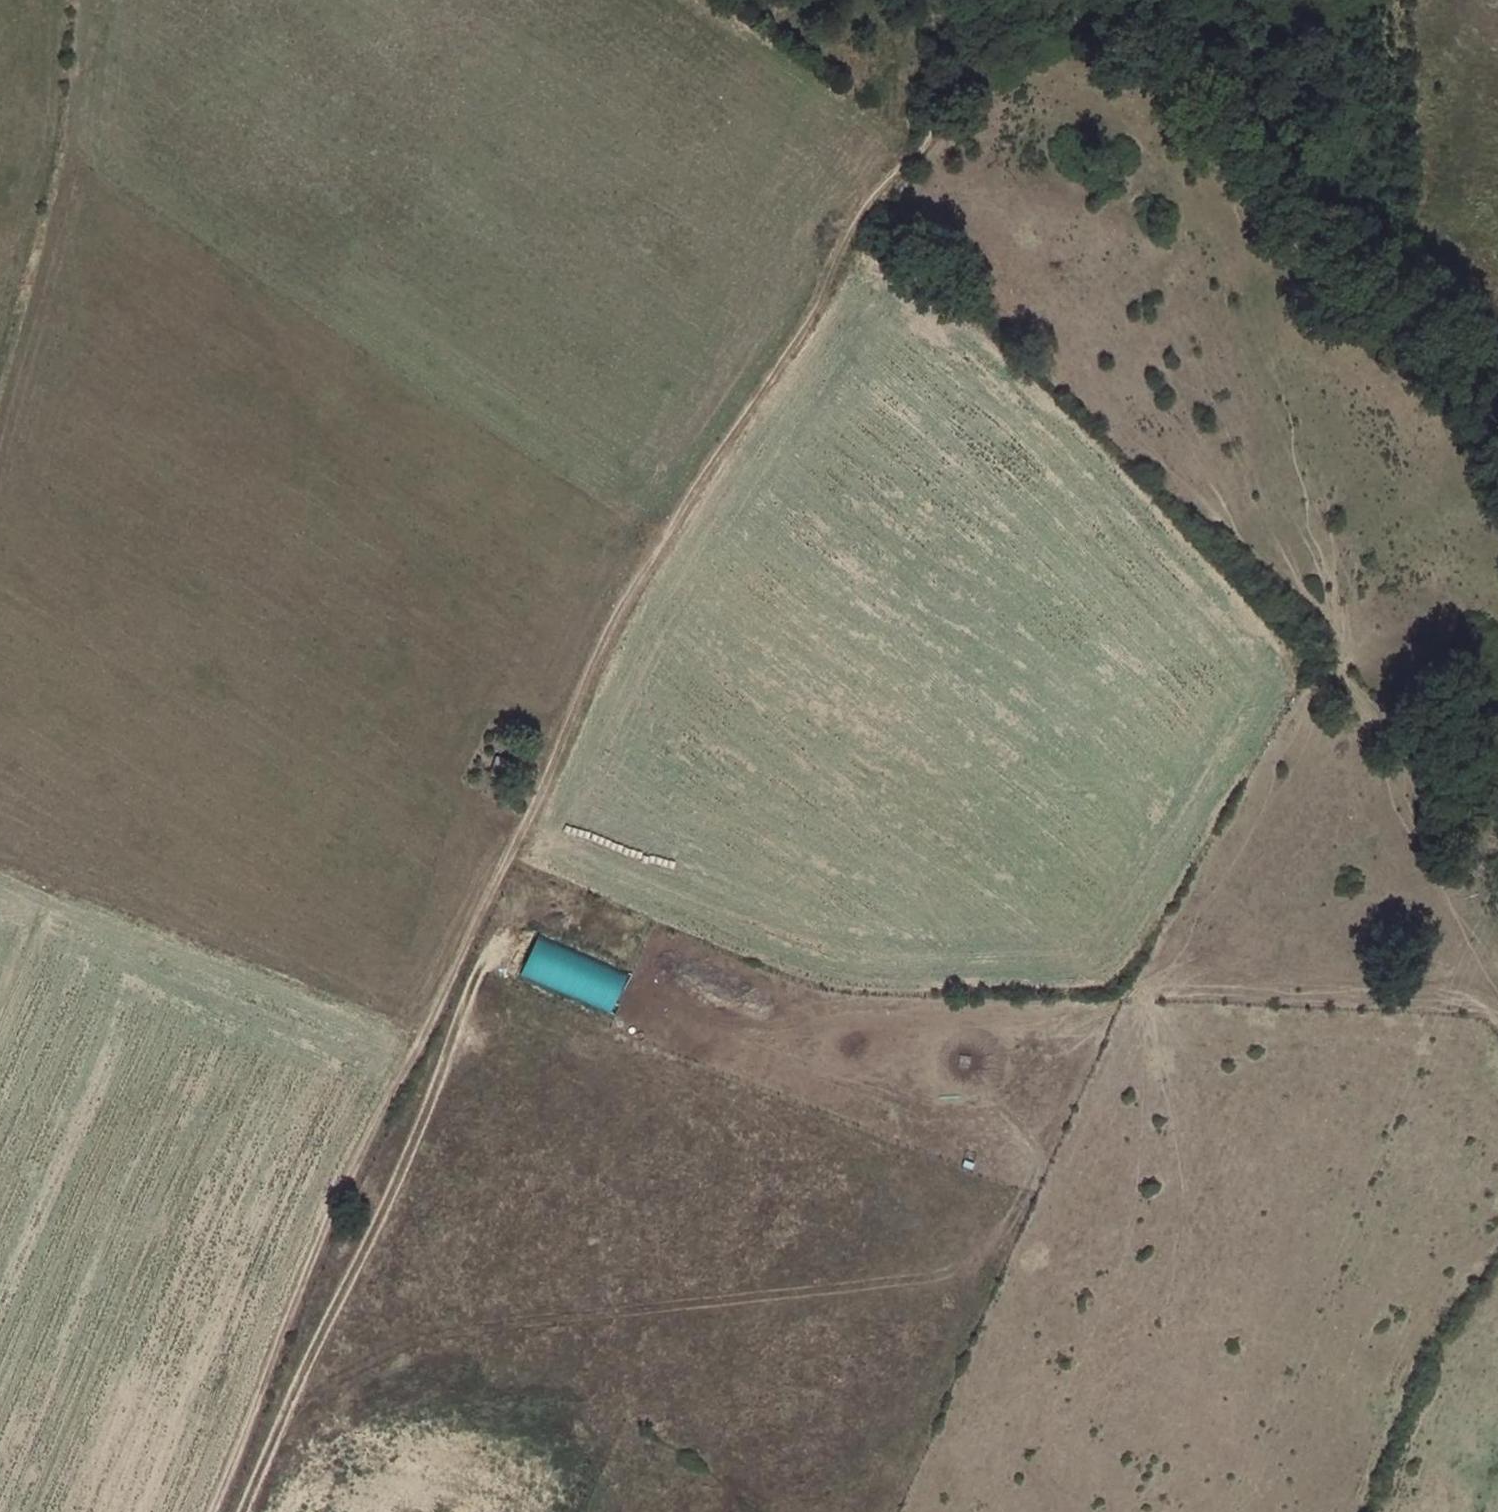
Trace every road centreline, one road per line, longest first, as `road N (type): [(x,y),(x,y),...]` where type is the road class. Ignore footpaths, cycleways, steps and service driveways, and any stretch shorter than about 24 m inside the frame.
road 1 (track): [(206,1511),(357,1149),(418,1046),(659,538),(891,189)]
road 2 (track): [(1120,0),(1101,22),(1069,39),(964,60),(891,189)]

